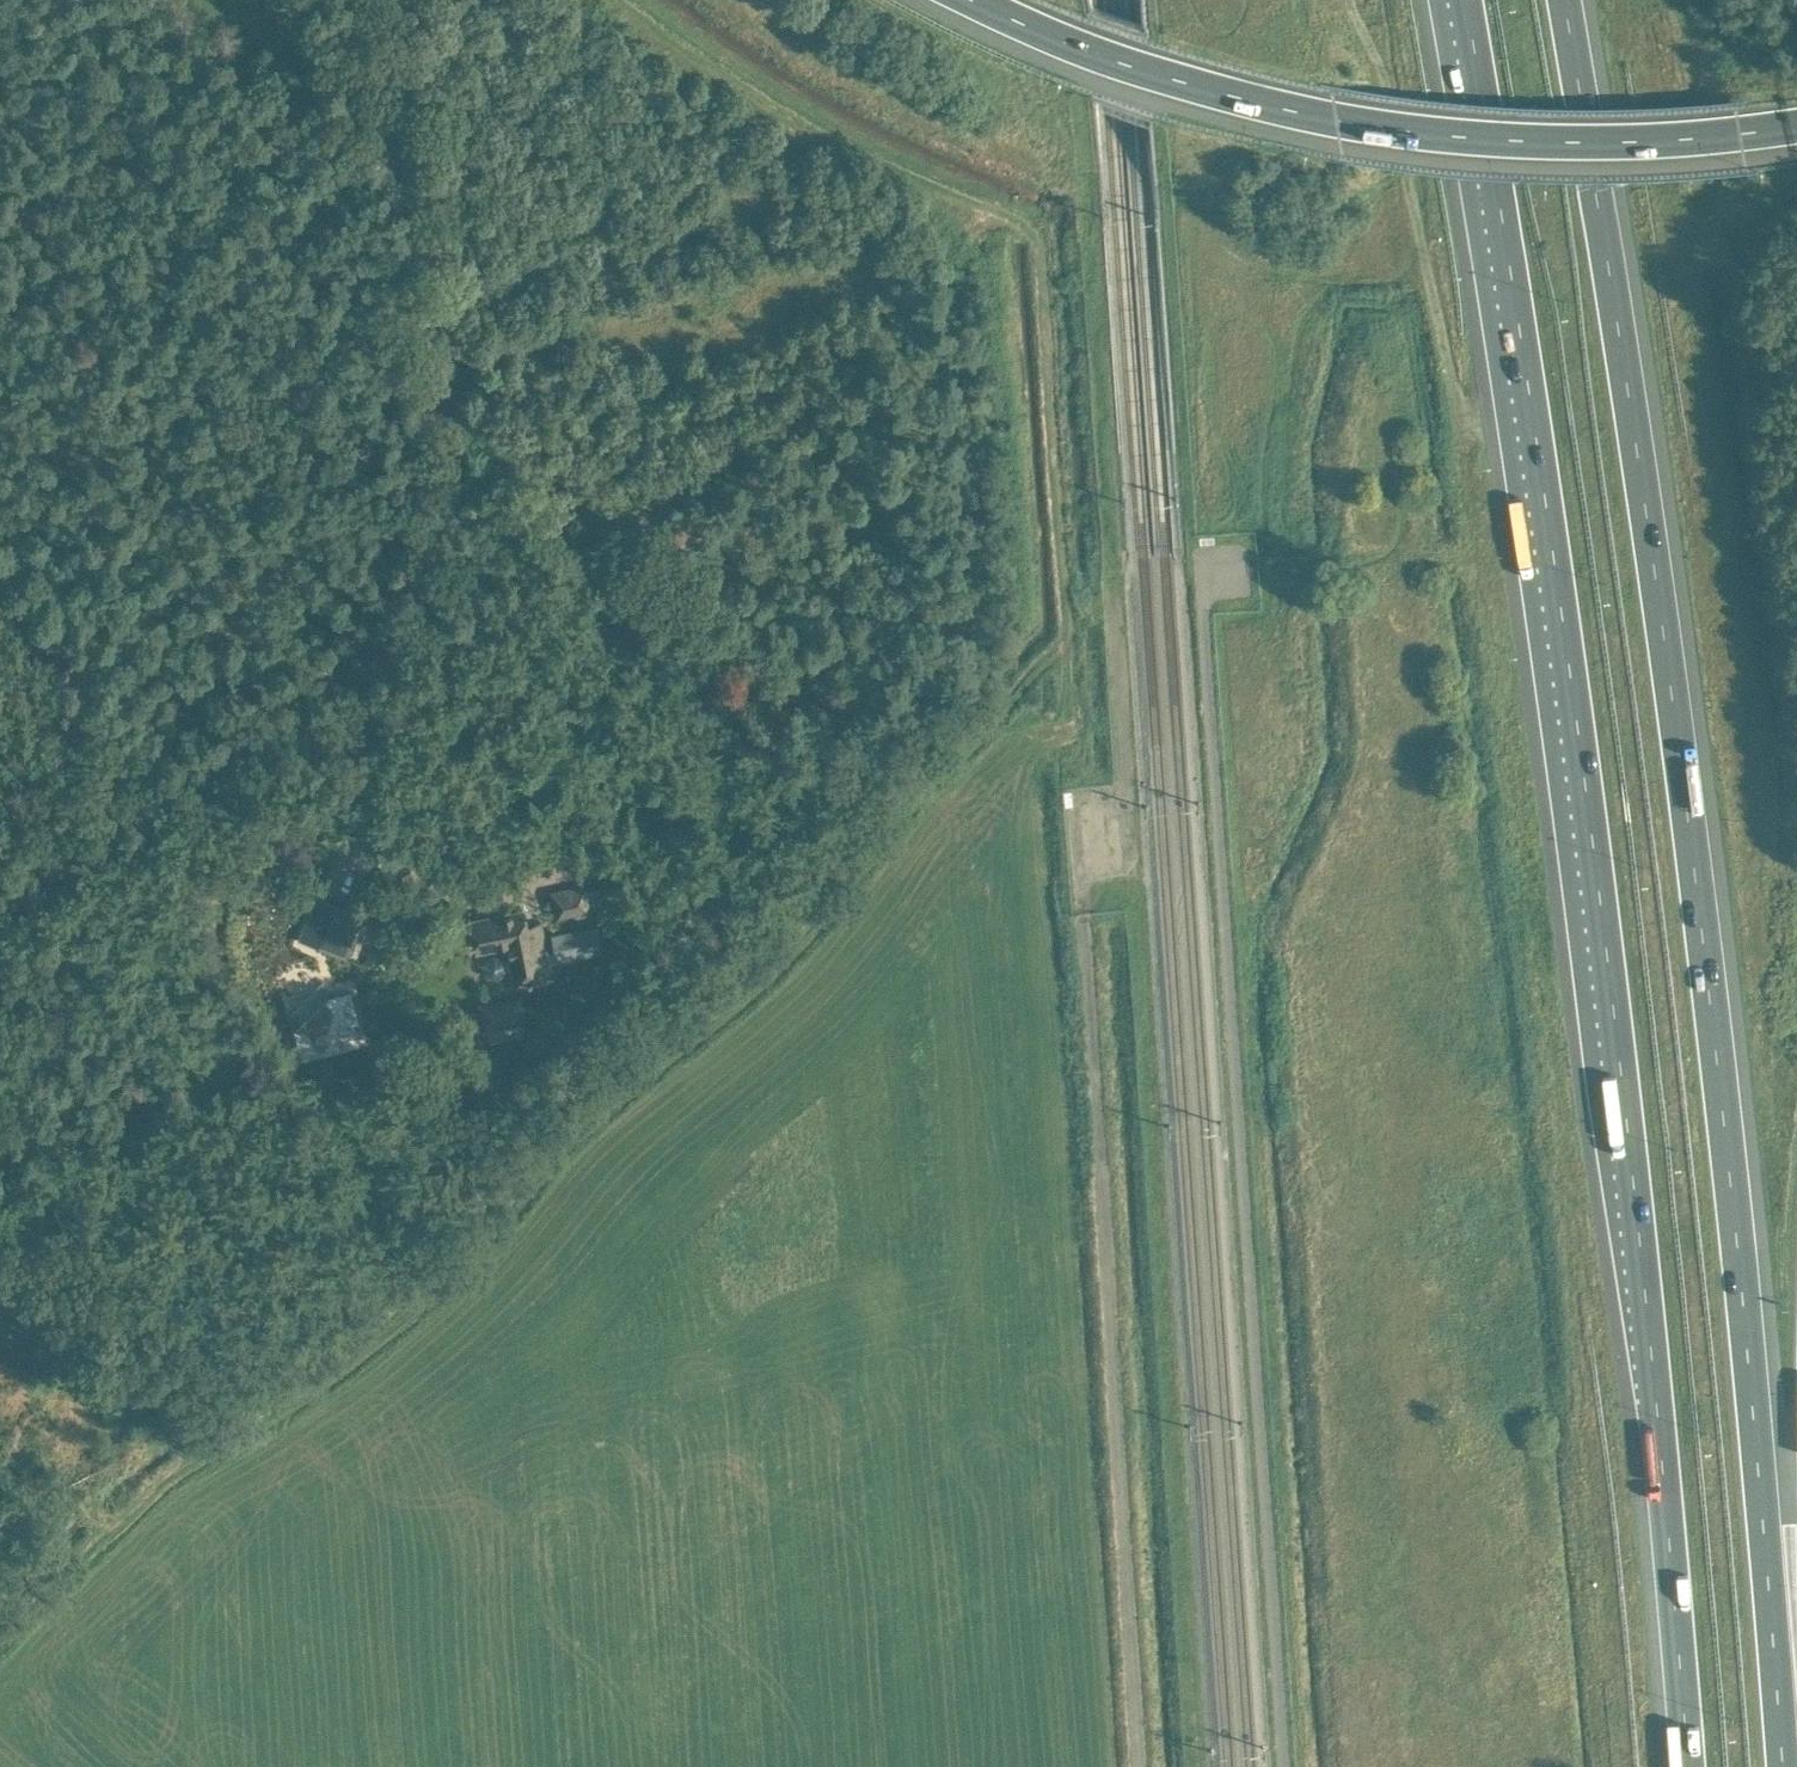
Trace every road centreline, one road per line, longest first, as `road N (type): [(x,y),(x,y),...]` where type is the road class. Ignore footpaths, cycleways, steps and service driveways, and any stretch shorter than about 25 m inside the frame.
road 1 (motorway): [(1785,1766),(1745,1286),(1702,926),(1604,233),(1563,0)]
road 2 (motorway): [(1466,0),(1571,679),(1631,1154),(1690,1766)]
road 3 (track): [(0,908),(415,630),(404,0)]
road 4 (motorway): [(977,0),(1154,75),(1337,119),(1542,142),(1641,141),(1796,124)]
road 5 (track): [(1135,1766),(1085,935)]
road 6 (track): [(168,795),(0,569)]

